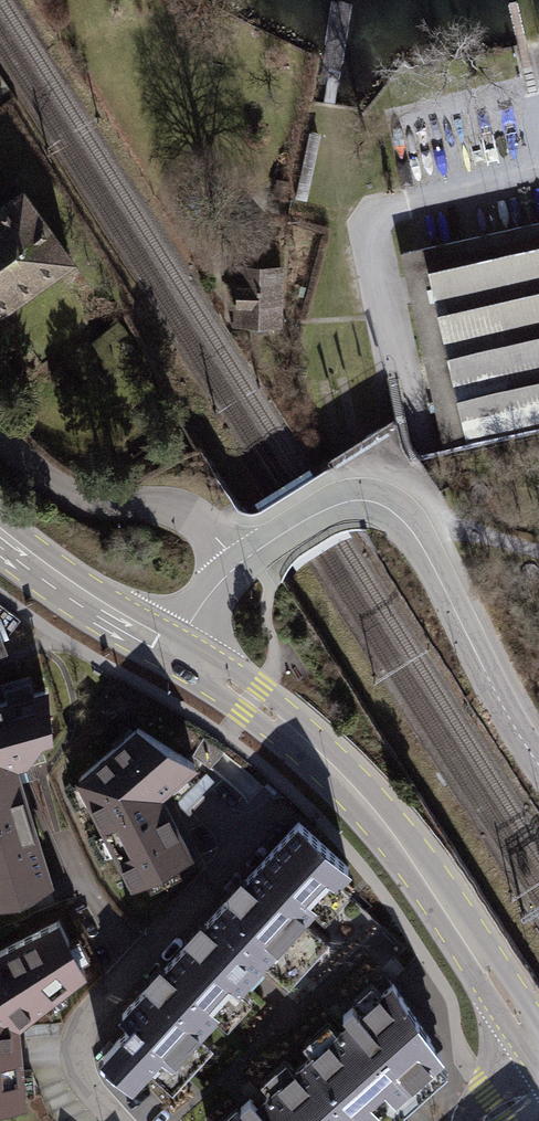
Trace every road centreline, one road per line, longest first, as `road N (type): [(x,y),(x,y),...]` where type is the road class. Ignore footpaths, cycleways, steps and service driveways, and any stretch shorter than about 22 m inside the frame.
road 1 (primary): [(176,638),(364,790),(538,1047)]
road 2 (primary): [(0,523),(176,638)]

